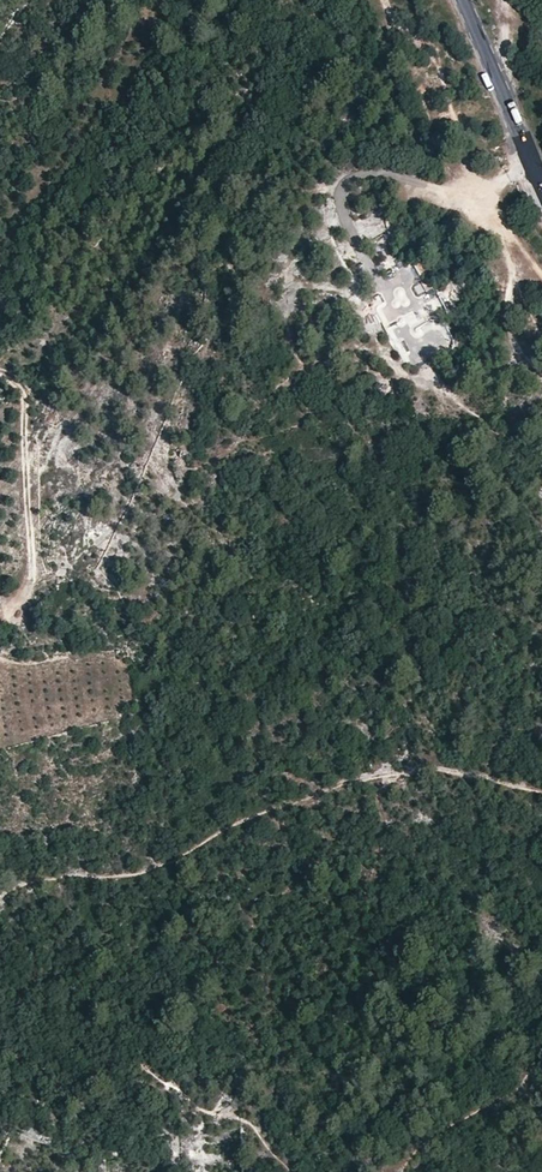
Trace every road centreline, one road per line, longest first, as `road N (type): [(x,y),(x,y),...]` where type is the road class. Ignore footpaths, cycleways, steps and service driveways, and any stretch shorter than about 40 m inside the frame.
road 1 (tertiary): [(541,183),(464,0)]

